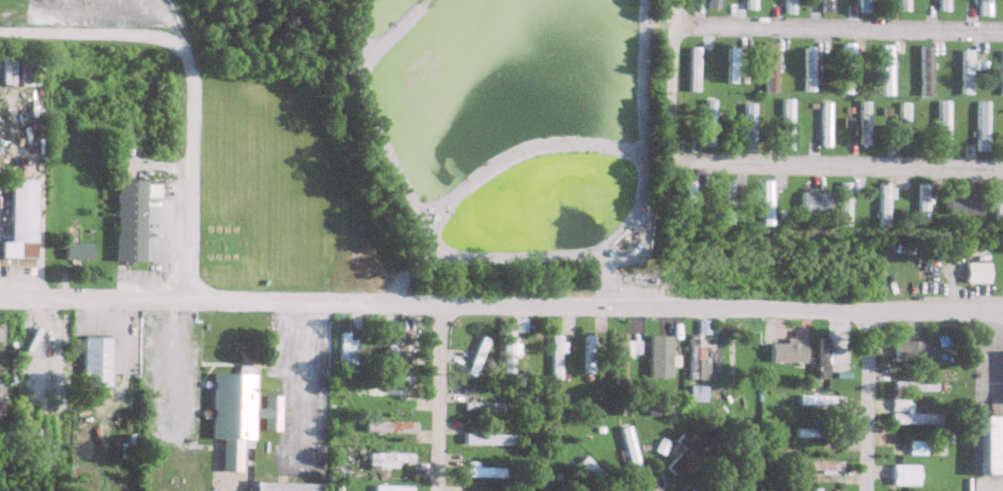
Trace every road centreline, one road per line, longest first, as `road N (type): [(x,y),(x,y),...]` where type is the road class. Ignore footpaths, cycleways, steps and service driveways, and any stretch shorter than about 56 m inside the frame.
road 1 (residential): [(1002,314),(185,295)]
road 2 (residential): [(1002,173),(691,166),(673,147),(673,0)]
road 3 (residential): [(185,295),(191,163),(180,65),(164,45),(131,37),(0,38)]
road 4 (residential): [(671,26),(1002,32)]
road 5 (residential): [(185,295),(0,292)]
road 6 (residential): [(434,306),(430,490)]
road 7 (residential): [(873,311),(866,490)]

